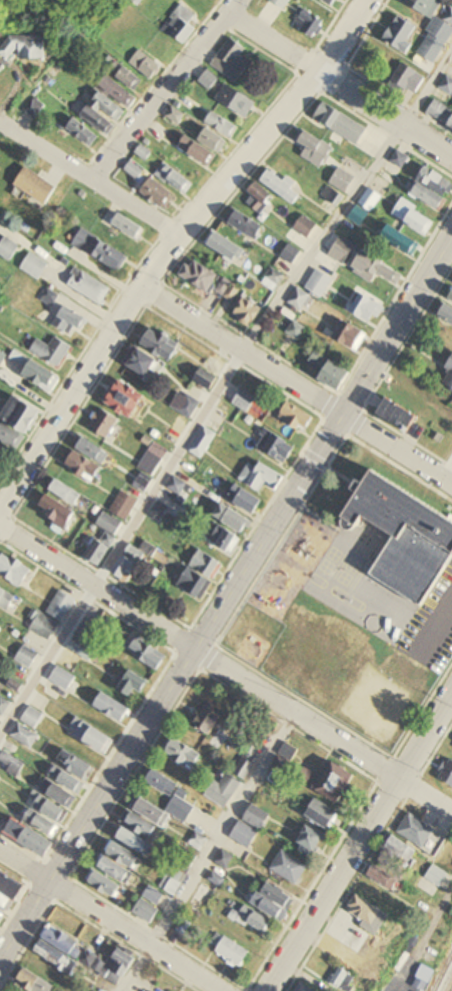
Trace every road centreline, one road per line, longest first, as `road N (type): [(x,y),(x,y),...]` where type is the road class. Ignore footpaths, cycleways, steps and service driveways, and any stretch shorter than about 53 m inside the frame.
road 1 (tertiary): [(0,959),(451,237)]
road 2 (residential): [(365,0),(320,71),(159,260),(0,512)]
road 3 (residential): [(451,813),(0,526)]
road 4 (residential): [(451,487),(142,286)]
road 5 (residential): [(263,990),(451,696)]
road 6 (residential): [(451,158),(227,14)]
road 7 (residential): [(219,990),(0,852)]
road 8 (residential): [(94,184),(238,0)]
road 9 (residential): [(178,234),(0,123)]

